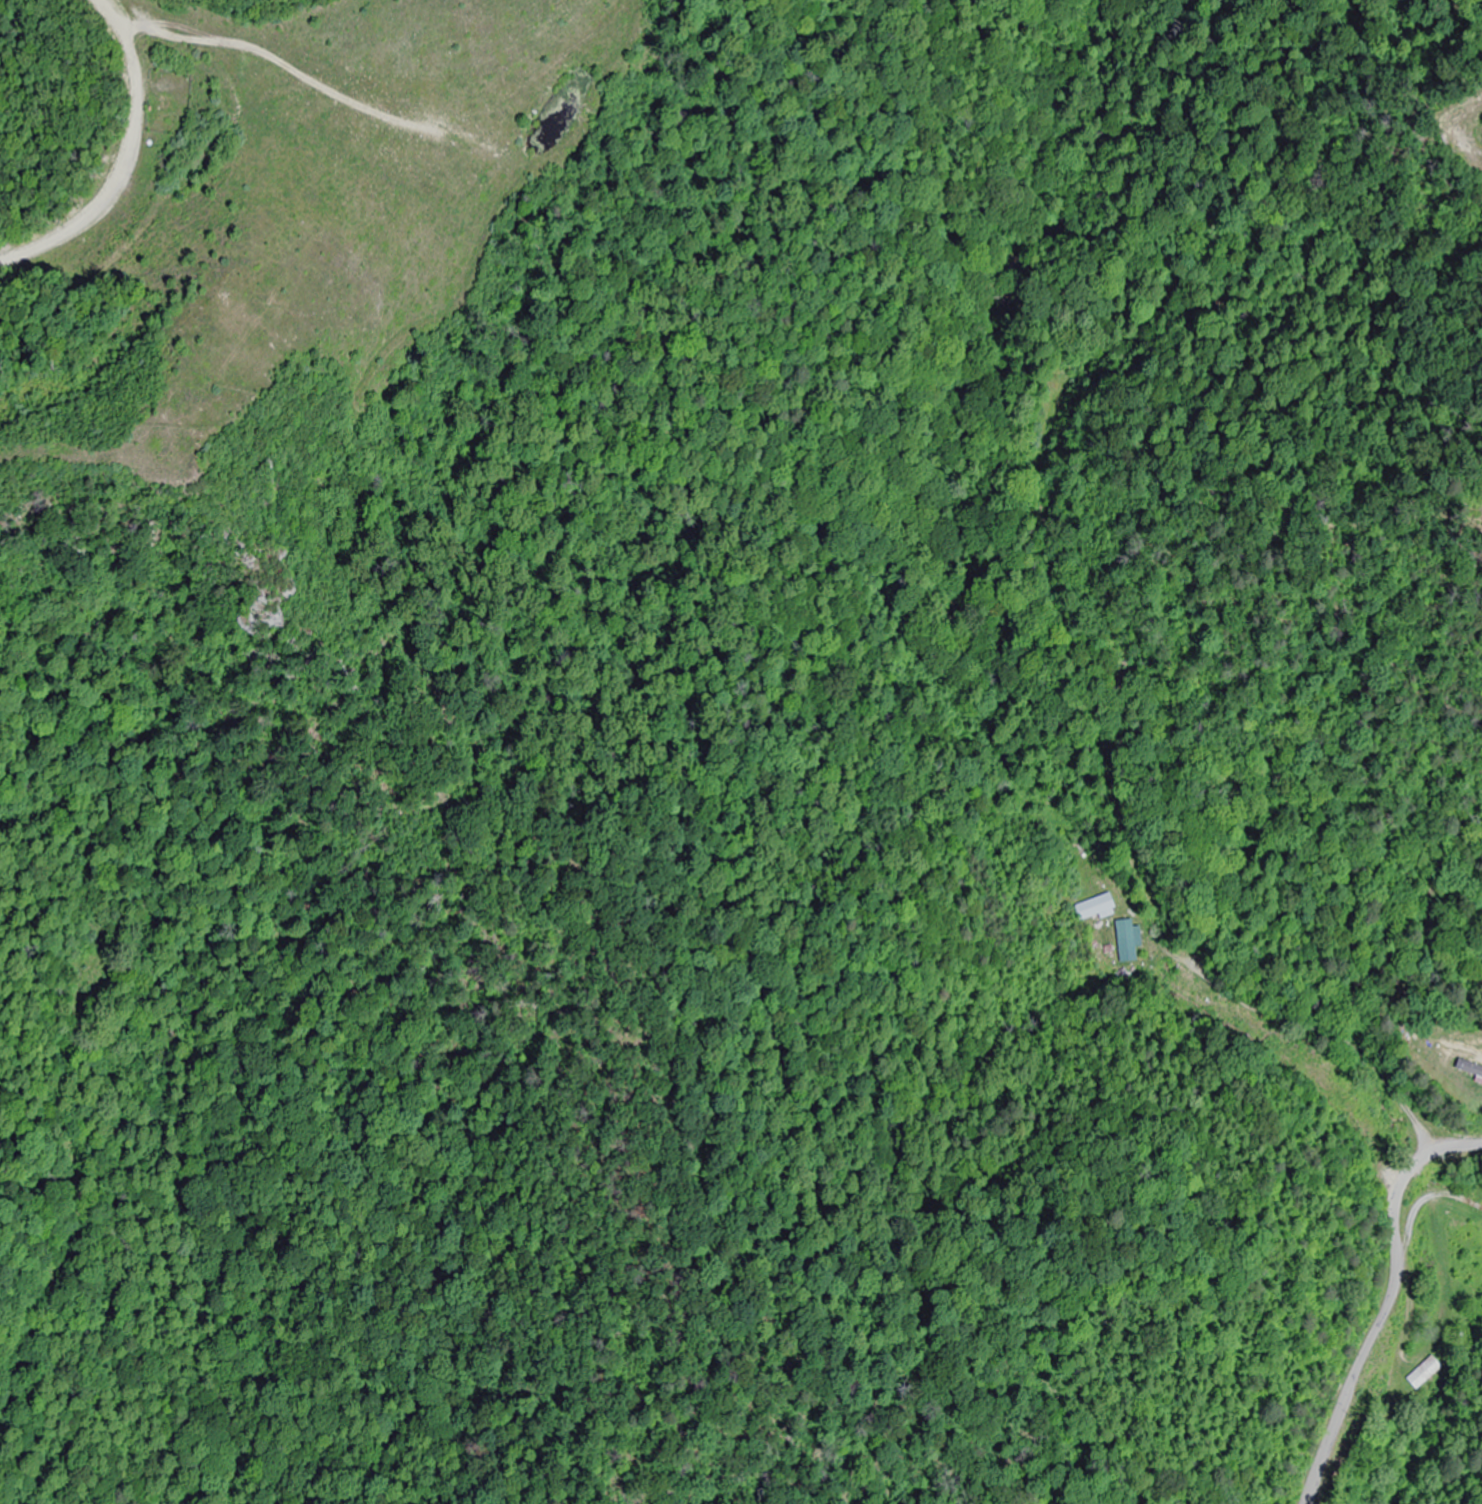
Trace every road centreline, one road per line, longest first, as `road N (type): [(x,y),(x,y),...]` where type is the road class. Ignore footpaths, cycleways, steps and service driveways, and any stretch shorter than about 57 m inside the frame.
road 1 (residential): [(1306,1503),(1368,1305),(1336,1214),(1336,1154),(1368,1122),(1481,1108)]

